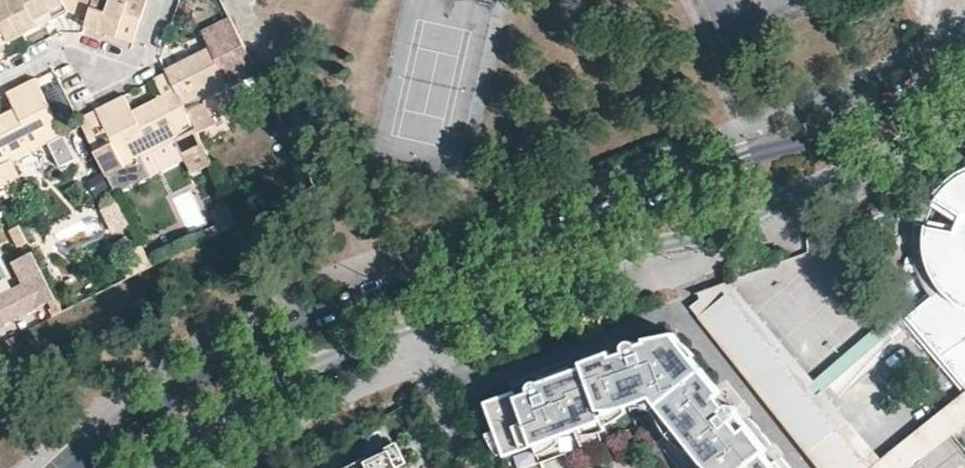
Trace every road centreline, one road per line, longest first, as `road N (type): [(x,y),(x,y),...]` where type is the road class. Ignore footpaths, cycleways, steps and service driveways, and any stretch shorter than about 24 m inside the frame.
road 1 (secondary): [(964,66),(828,139),(318,316),(142,418),(79,467)]
road 2 (secondary): [(155,467),(246,405),(394,334),(743,216),(964,105)]
road 3 (residential): [(0,85),(61,56),(137,64),(165,0)]

